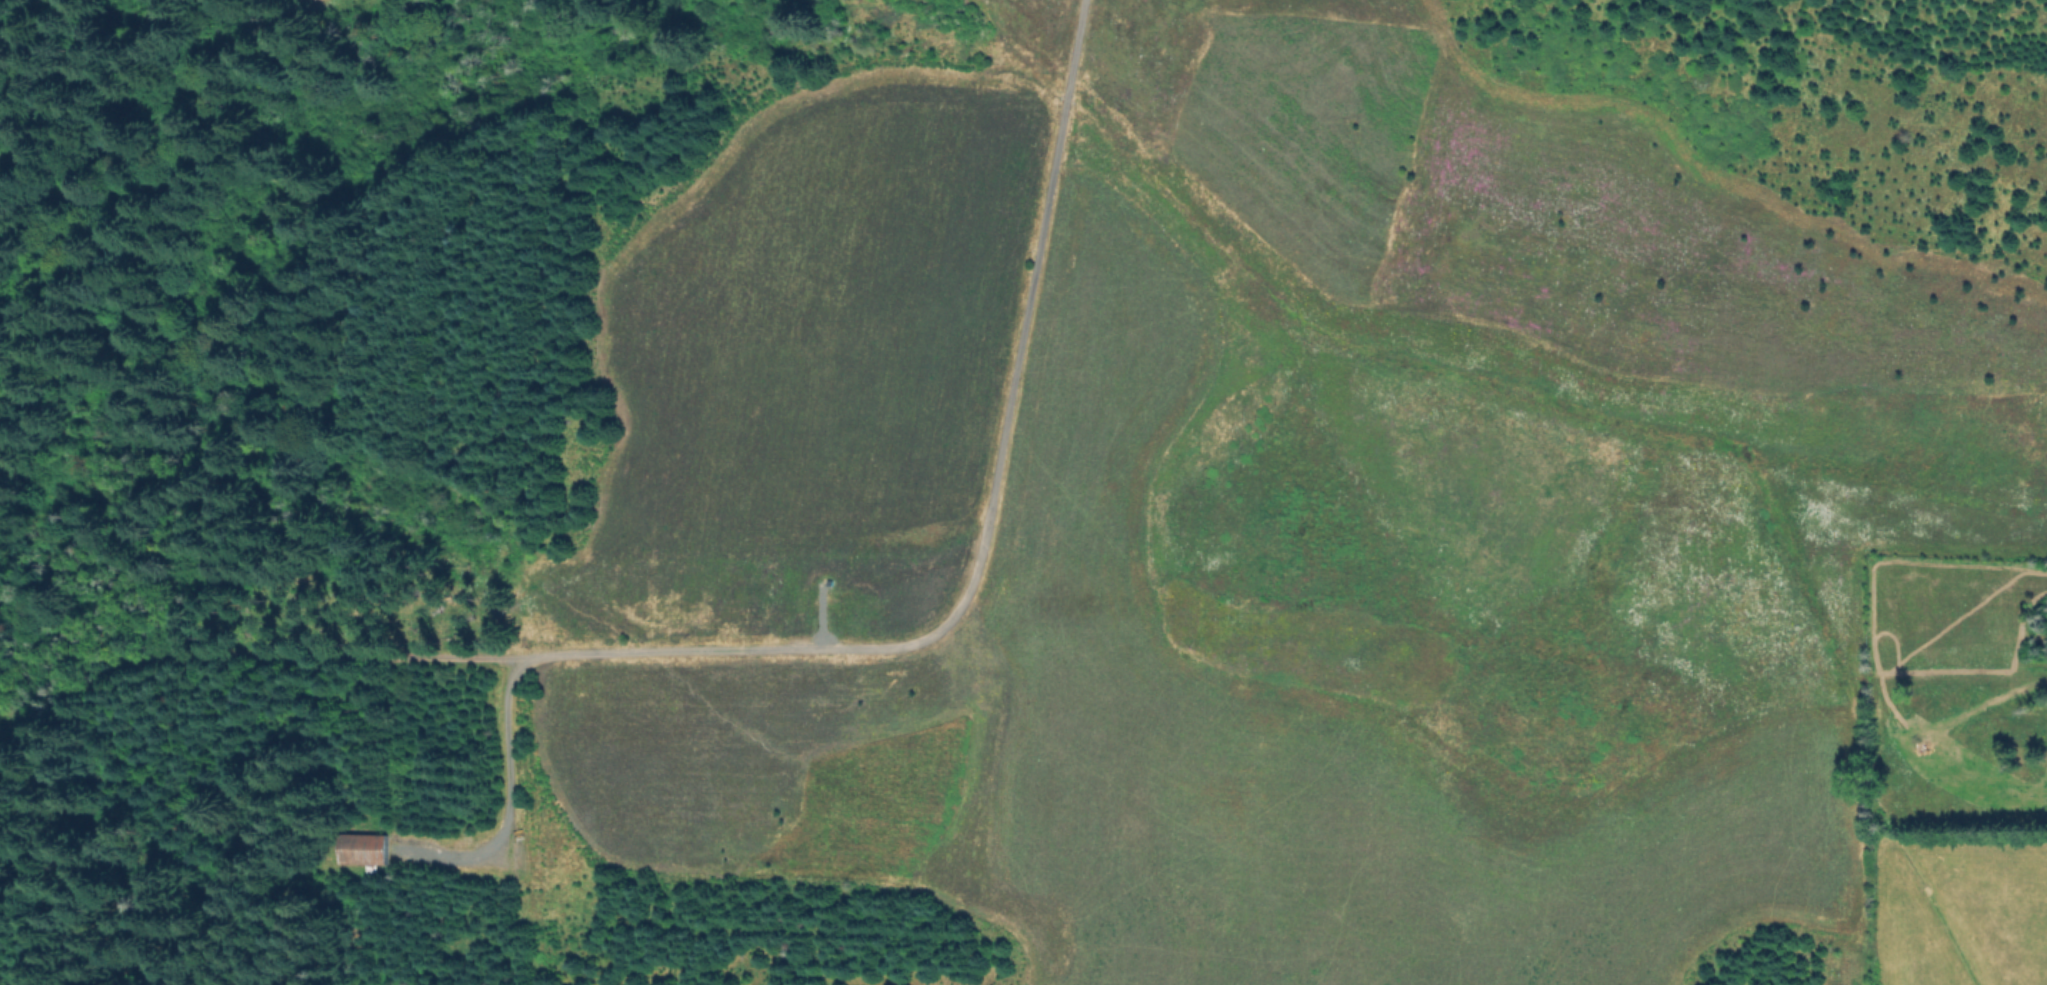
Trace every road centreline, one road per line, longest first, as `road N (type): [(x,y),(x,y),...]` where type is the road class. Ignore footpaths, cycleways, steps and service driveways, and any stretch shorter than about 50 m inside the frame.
road 1 (residential): [(1087,0),(987,535),(965,597),(939,630),(891,647),(526,658)]

